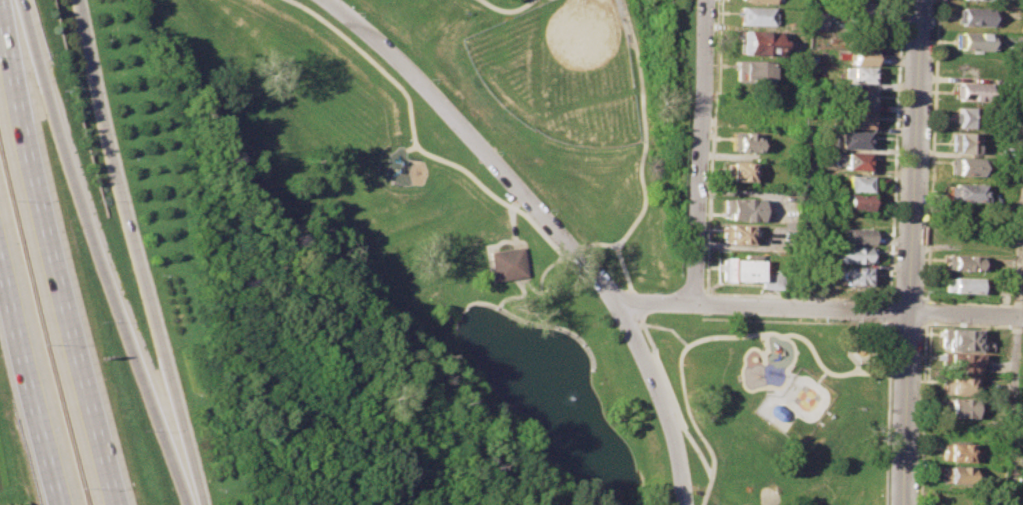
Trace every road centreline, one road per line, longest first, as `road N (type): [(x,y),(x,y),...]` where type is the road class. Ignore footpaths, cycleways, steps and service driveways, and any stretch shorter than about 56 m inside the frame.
road 1 (residential): [(328,0),(446,109),(625,319),(669,424),(684,504)]
road 2 (motorway): [(204,504),(73,150),(2,0)]
road 3 (tertiary): [(207,504),(84,0)]
road 4 (residential): [(921,0),(901,504)]
road 5 (motorway): [(120,504),(0,23)]
road 6 (residential): [(707,0),(690,304)]
road 7 (motorway): [(0,251),(64,504)]
road 8 (residential): [(690,304),(908,310)]

